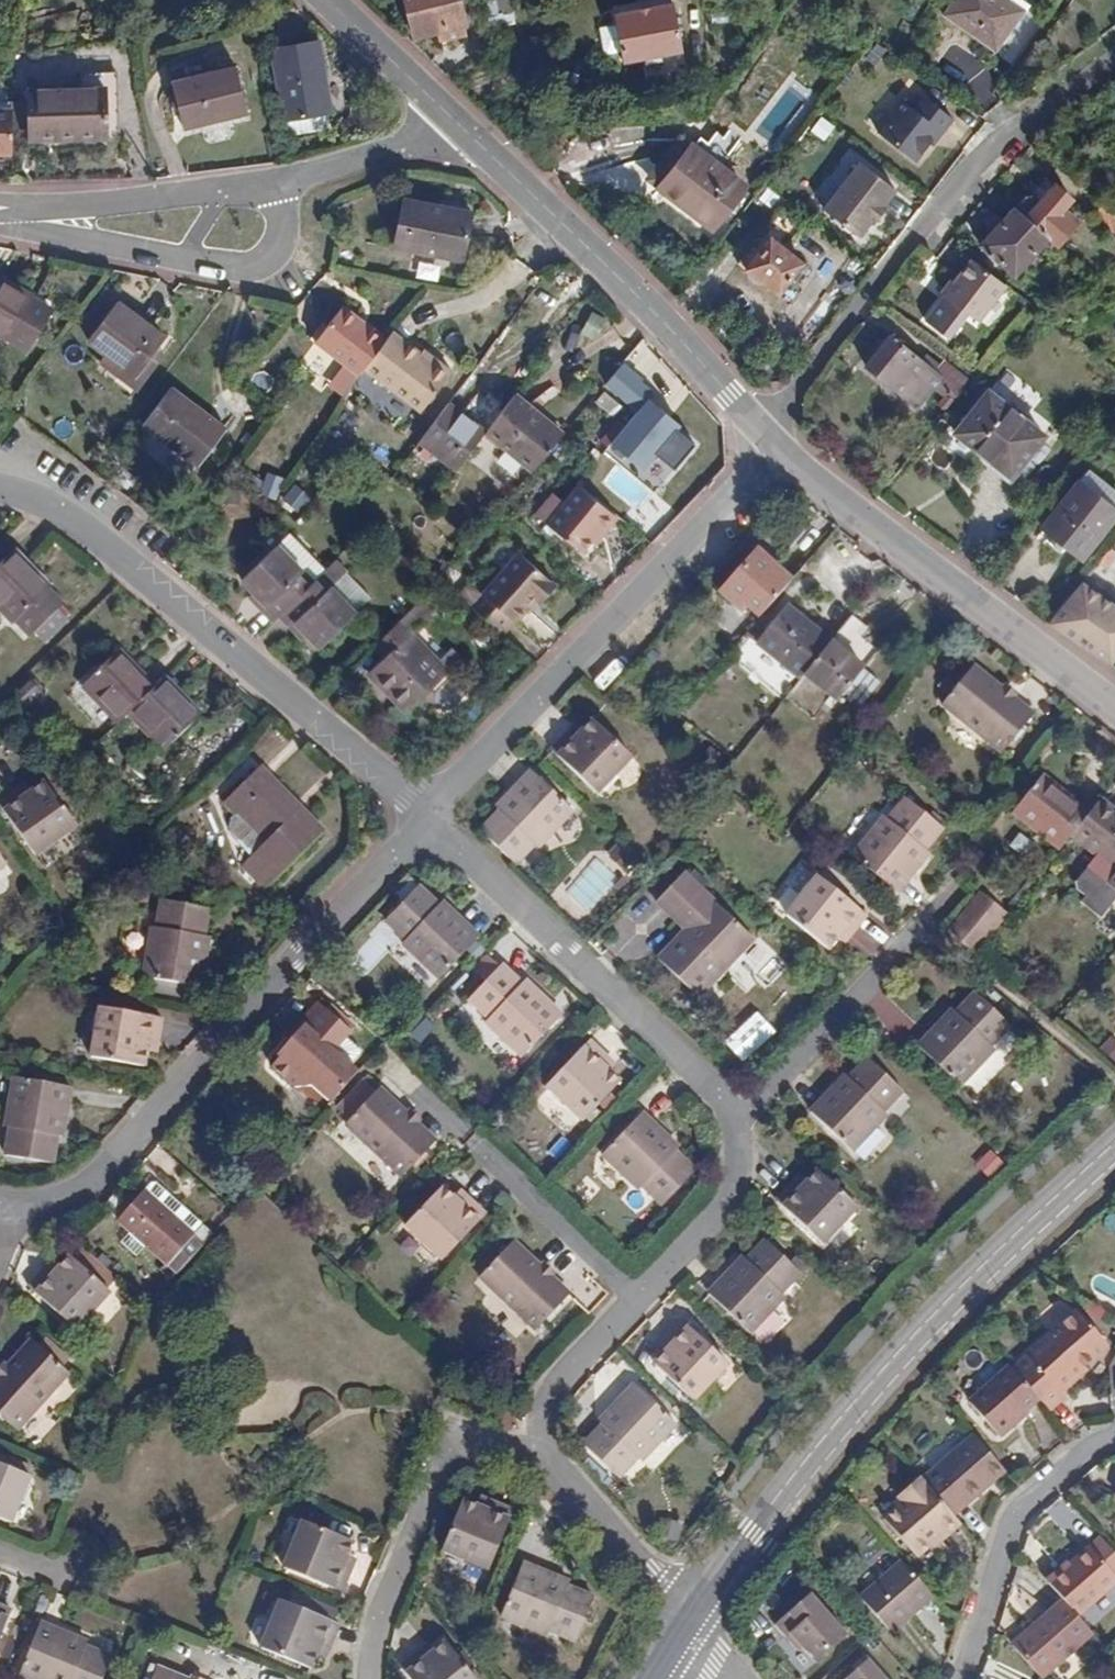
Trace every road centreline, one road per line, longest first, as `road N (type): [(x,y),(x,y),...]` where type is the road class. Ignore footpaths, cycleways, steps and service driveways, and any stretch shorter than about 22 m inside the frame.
road 1 (tertiary): [(1114,1145),(886,1368),(684,1622)]
road 2 (residential): [(2,1209),(40,1207),(75,1187),(282,957),(430,810)]
road 3 (residential): [(0,489),(72,519),(430,810)]
road 4 (residential): [(760,427),(987,153),(1114,61)]
road 5 (residential): [(430,810),(778,445)]
road 6 (residential): [(760,427),(633,291),(448,115)]
road 7 (residential): [(737,1123),(726,1100),(430,810)]
road 8 (residential): [(778,445),(1114,707)]
road 9 (residential): [(548,1447),(452,1440),(377,1623),(373,1678)]
road 10 (residential): [(737,1123),(956,893)]
road 11 (residential): [(635,1300),(405,1083)]
road 12 (residential): [(965,1678),(1015,1521),(1114,1434)]
road 13 (residential): [(684,1622),(548,1447)]
road 14 (residential): [(220,189),(0,205)]
road 15 (residential): [(635,1300),(728,1205),(739,1179),(737,1123)]
road 16 (residential): [(0,220),(182,261)]
road 17 (residential): [(548,1447),(540,1421),(548,1396),(635,1300)]
road 18 (residential): [(448,115),(414,142),(285,180)]
road 19 (residential): [(182,261),(248,270),(265,262),(277,251),(285,180)]
road 20 (residential): [(448,115),(328,0)]

